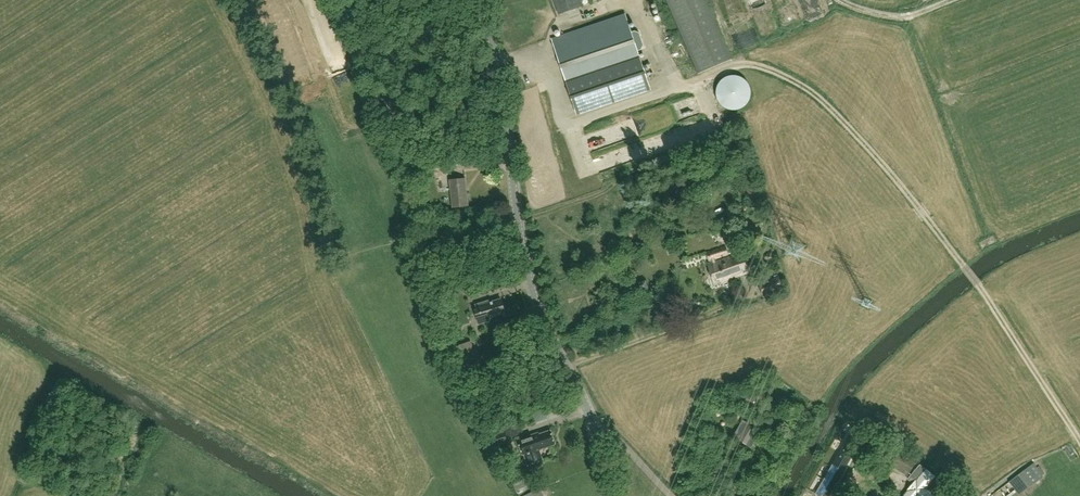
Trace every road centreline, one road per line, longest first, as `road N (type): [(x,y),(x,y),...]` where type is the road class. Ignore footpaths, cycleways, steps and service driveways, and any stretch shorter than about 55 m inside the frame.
road 1 (tertiary): [(608,495),(597,436),(536,307),(481,0)]

